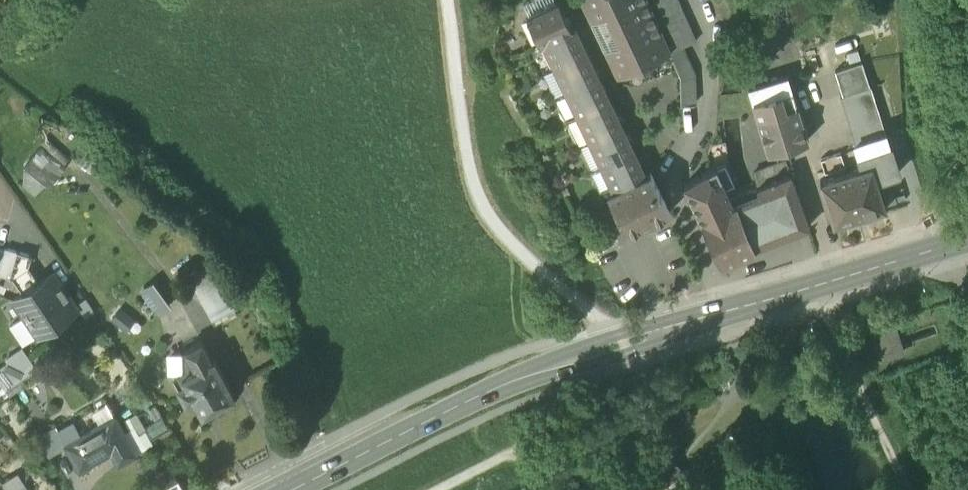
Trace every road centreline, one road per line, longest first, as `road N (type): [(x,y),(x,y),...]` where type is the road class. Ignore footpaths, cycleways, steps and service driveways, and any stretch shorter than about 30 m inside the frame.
road 1 (tertiary): [(291,489),(509,381),(967,240)]

